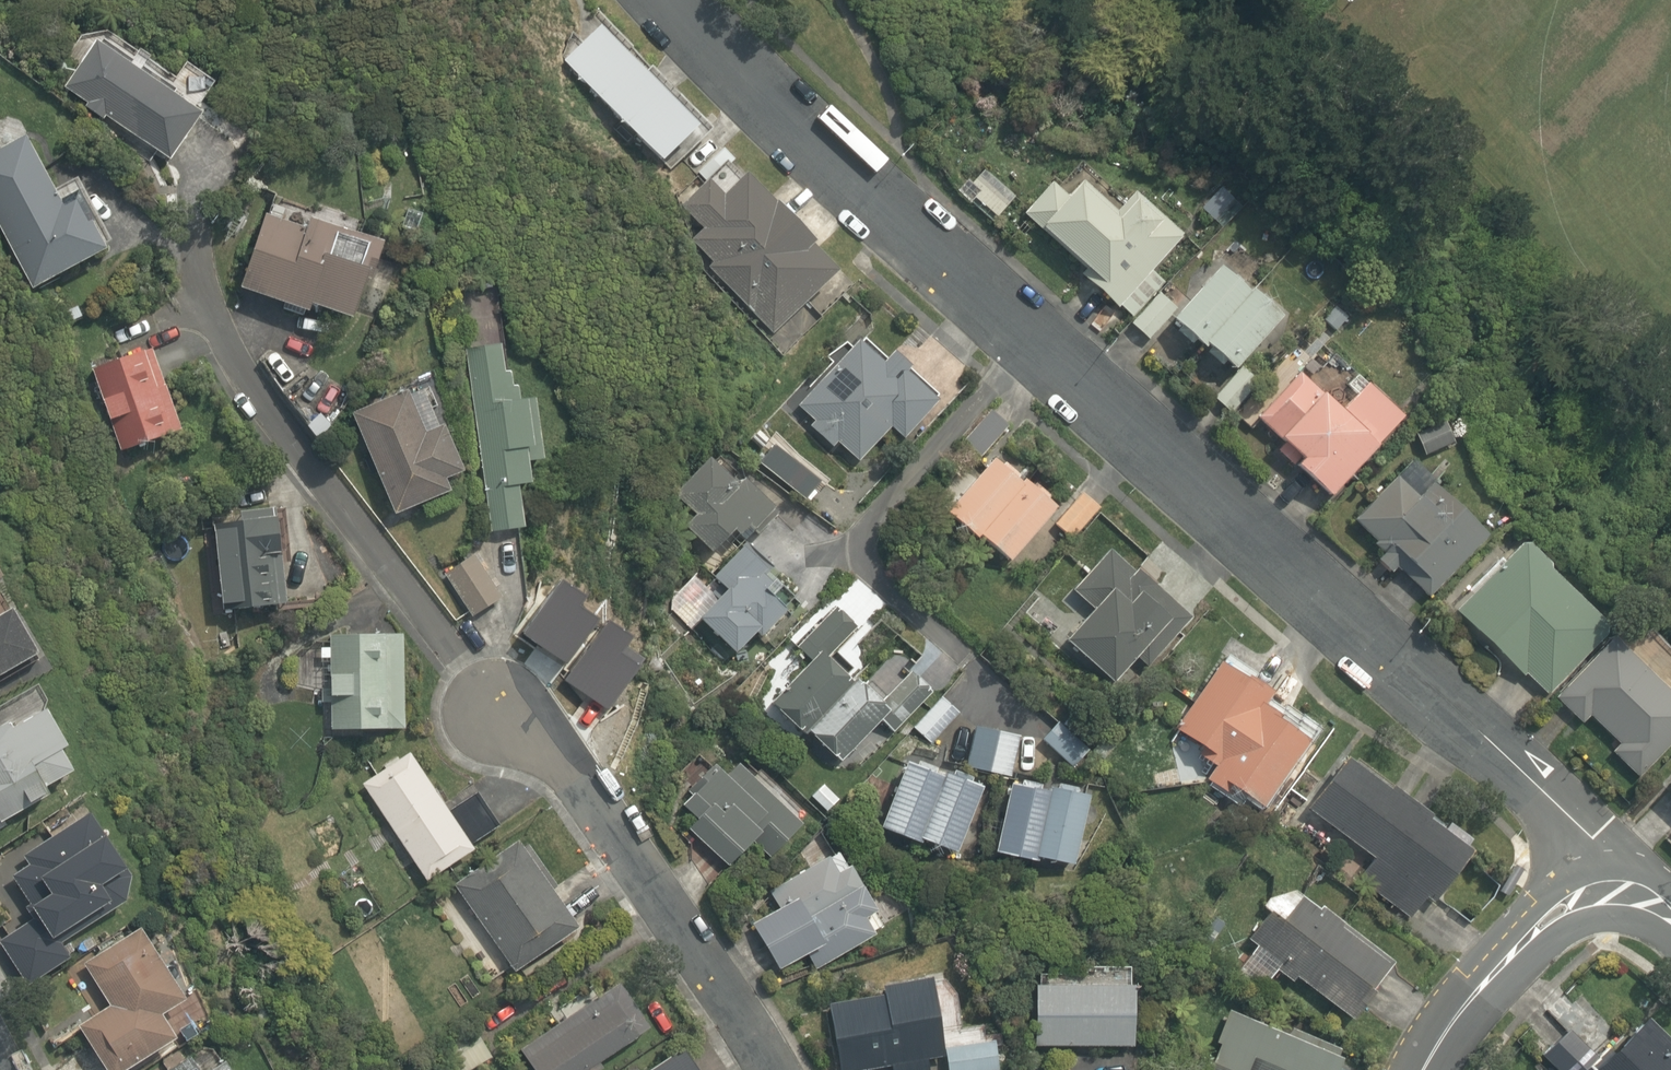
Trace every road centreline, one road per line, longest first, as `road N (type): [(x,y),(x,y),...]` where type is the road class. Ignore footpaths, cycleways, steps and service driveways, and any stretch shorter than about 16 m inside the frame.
road 1 (residential): [(673,0),(825,162),(1591,838),(1602,889)]
road 2 (residential): [(502,702),(744,1008),(779,1069)]
road 3 (residential): [(1423,1069),(1531,938),(1602,889)]

